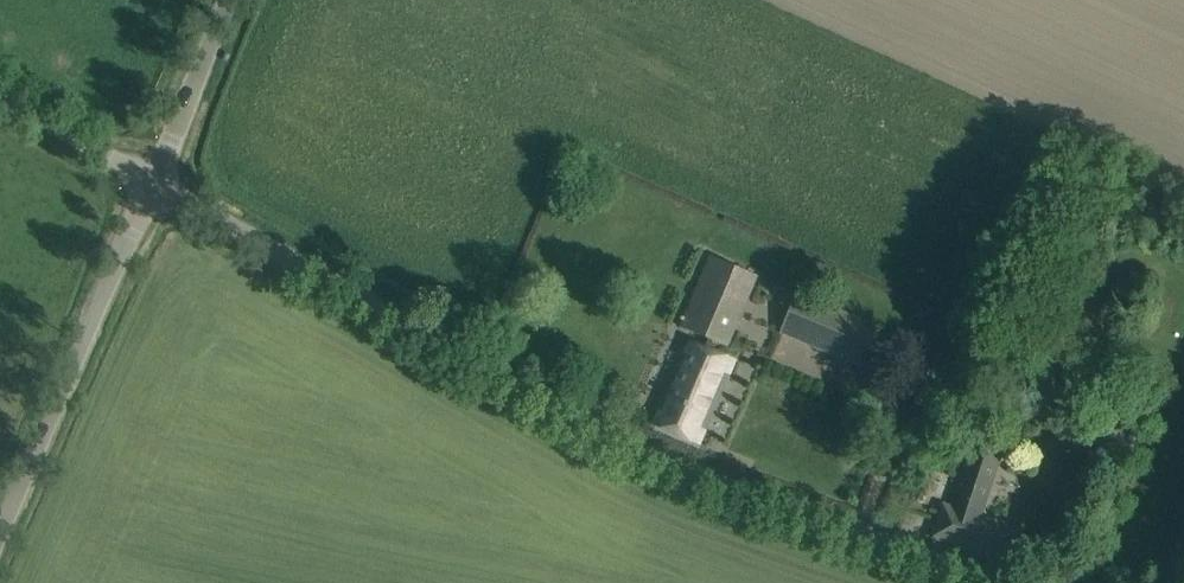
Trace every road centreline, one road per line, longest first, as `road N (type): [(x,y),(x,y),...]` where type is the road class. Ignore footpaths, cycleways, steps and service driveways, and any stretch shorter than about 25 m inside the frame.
road 1 (unclassified): [(991,582),(781,506),(578,417),(144,191)]
road 2 (unclassified): [(0,525),(144,191)]
road 3 (unclassified): [(144,191),(226,0)]
road 4 (unclassified): [(144,191),(0,114)]

